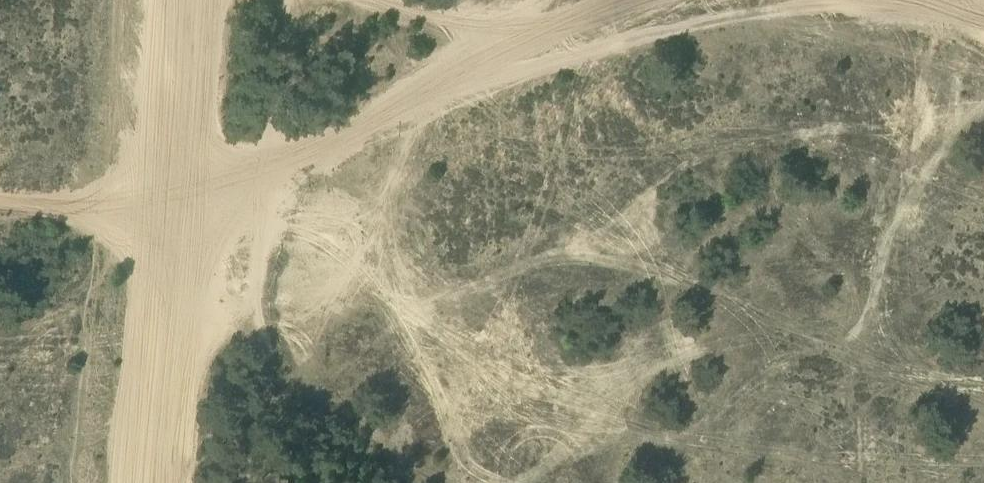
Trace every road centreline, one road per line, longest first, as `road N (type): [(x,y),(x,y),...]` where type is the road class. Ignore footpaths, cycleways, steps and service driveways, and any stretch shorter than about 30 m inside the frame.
road 1 (track): [(176,196),(232,186),(515,51),(651,0)]
road 2 (track): [(376,0),(515,51)]

